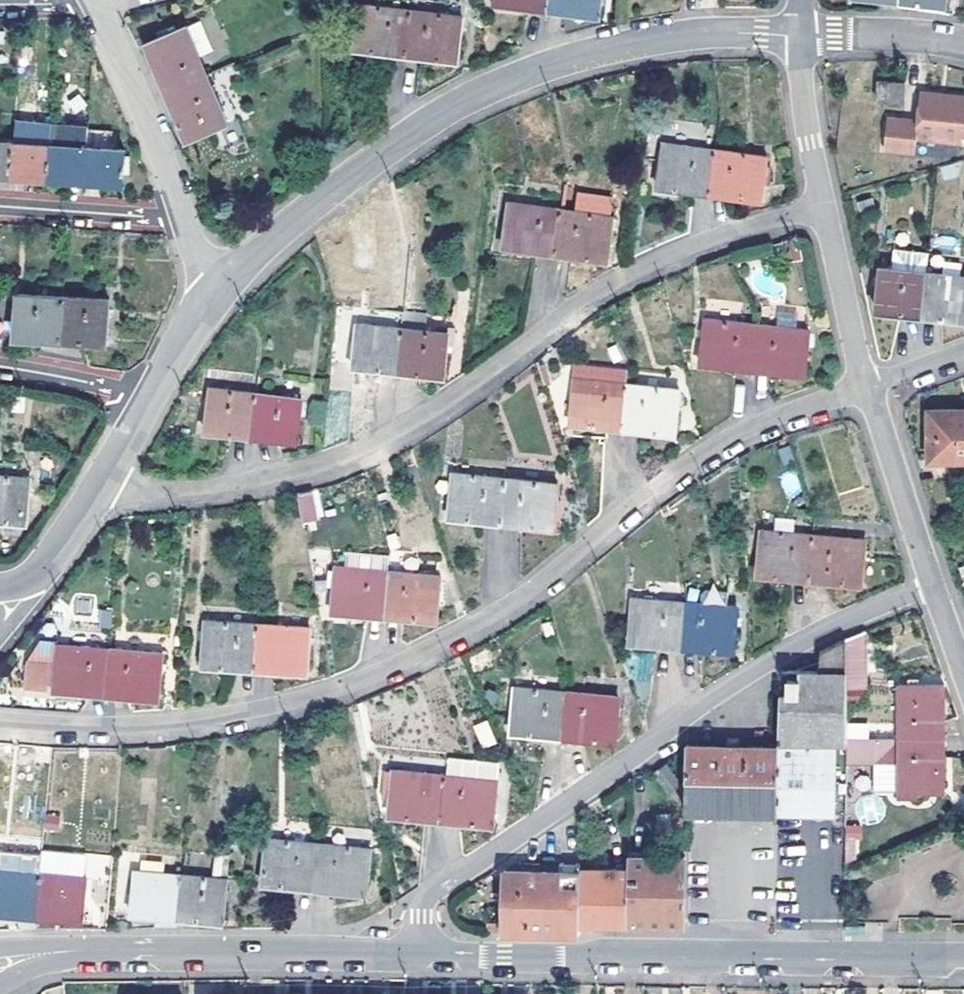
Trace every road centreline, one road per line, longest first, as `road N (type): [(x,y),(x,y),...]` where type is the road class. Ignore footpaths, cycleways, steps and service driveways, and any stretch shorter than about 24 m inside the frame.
road 1 (residential): [(865,385),(747,428),(540,586),(435,649),(244,713),(177,721),(0,719)]
road 2 (residential): [(823,206),(746,224),(636,269),(429,418),(341,461),(215,486),(120,491),(102,480)]
road 3 (residential): [(220,293),(312,205),(427,121),(539,70),(692,34),(799,35)]
road 4 (residential): [(421,950),(431,894),(718,695),(844,621),(934,589)]
road 5 (residential): [(963,955),(546,957),(421,950)]
road 6 (residential): [(421,950),(53,952)]
road 7 (residential): [(181,214),(91,0)]
road 8 (residential): [(934,589),(865,385)]
road 9 (residential): [(823,206),(865,385)]
road 10 (residential): [(0,205),(181,214)]
road 11 (residential): [(799,35),(823,206)]
road 12 (residential): [(799,35),(963,45)]
road 13 (residential): [(0,367),(149,401)]
road 14 (residential): [(15,586),(49,562),(102,480)]
road 15 (residential): [(149,401),(220,293)]

